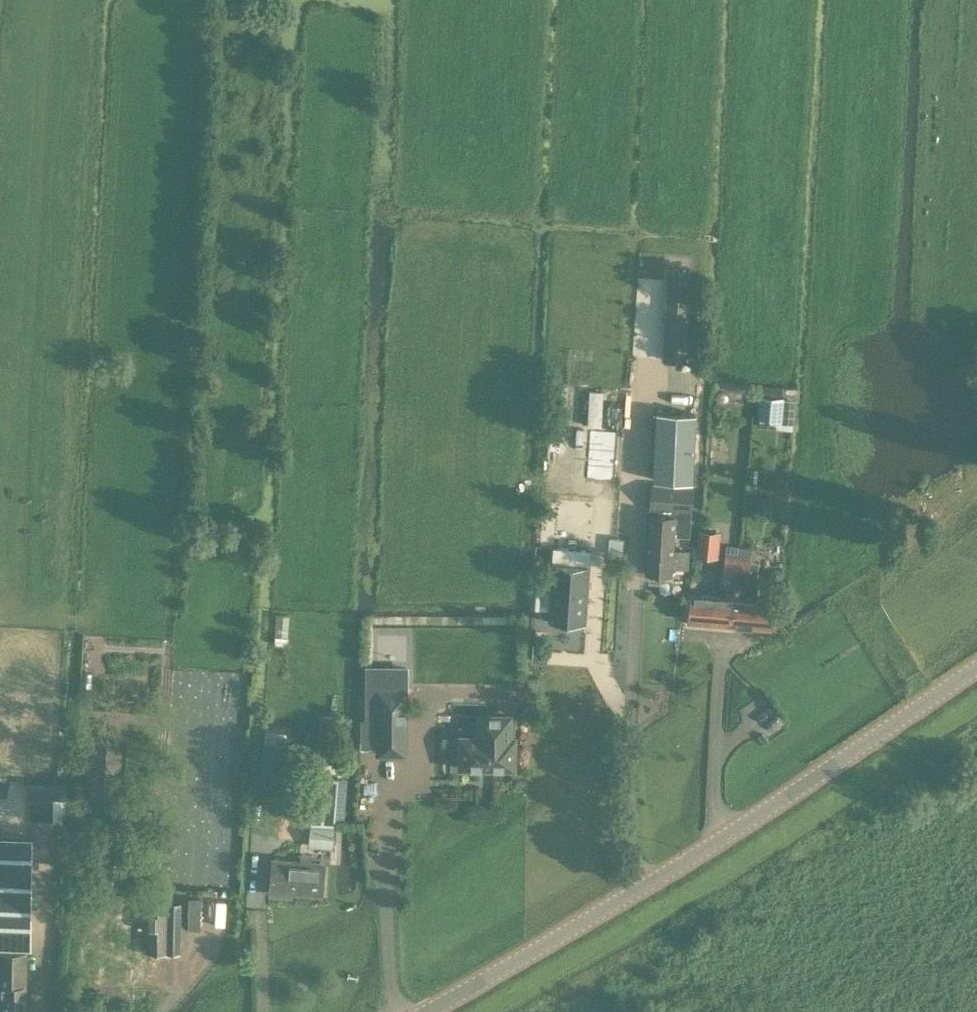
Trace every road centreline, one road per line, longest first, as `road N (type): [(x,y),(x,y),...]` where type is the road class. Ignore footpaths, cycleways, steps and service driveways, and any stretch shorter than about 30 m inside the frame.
road 1 (tertiary): [(425,1011),(717,841),(976,666)]

